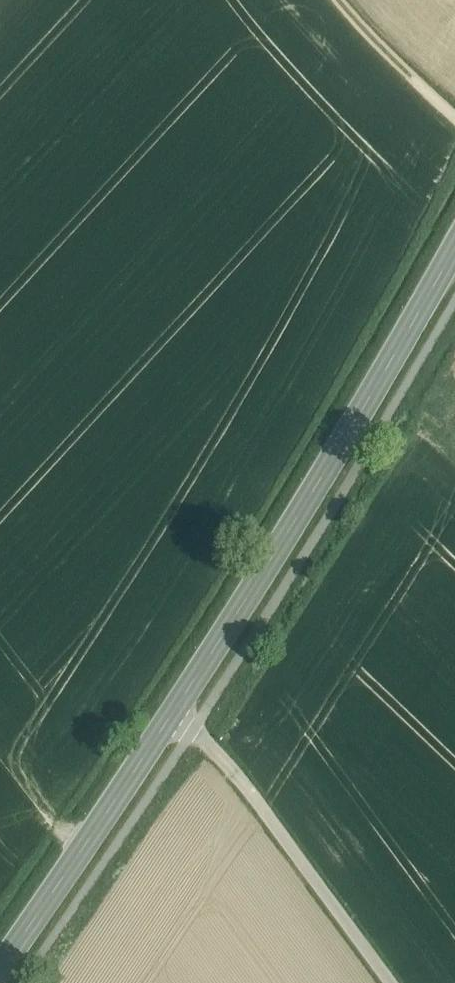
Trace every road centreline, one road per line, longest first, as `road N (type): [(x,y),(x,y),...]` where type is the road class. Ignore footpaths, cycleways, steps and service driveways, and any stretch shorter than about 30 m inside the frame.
road 1 (secondary): [(172,716),(454,244)]
road 2 (unclassified): [(172,716),(234,772),(389,982)]
road 3 (secondary): [(0,967),(172,716)]
road 4 (track): [(454,118),(345,0)]

